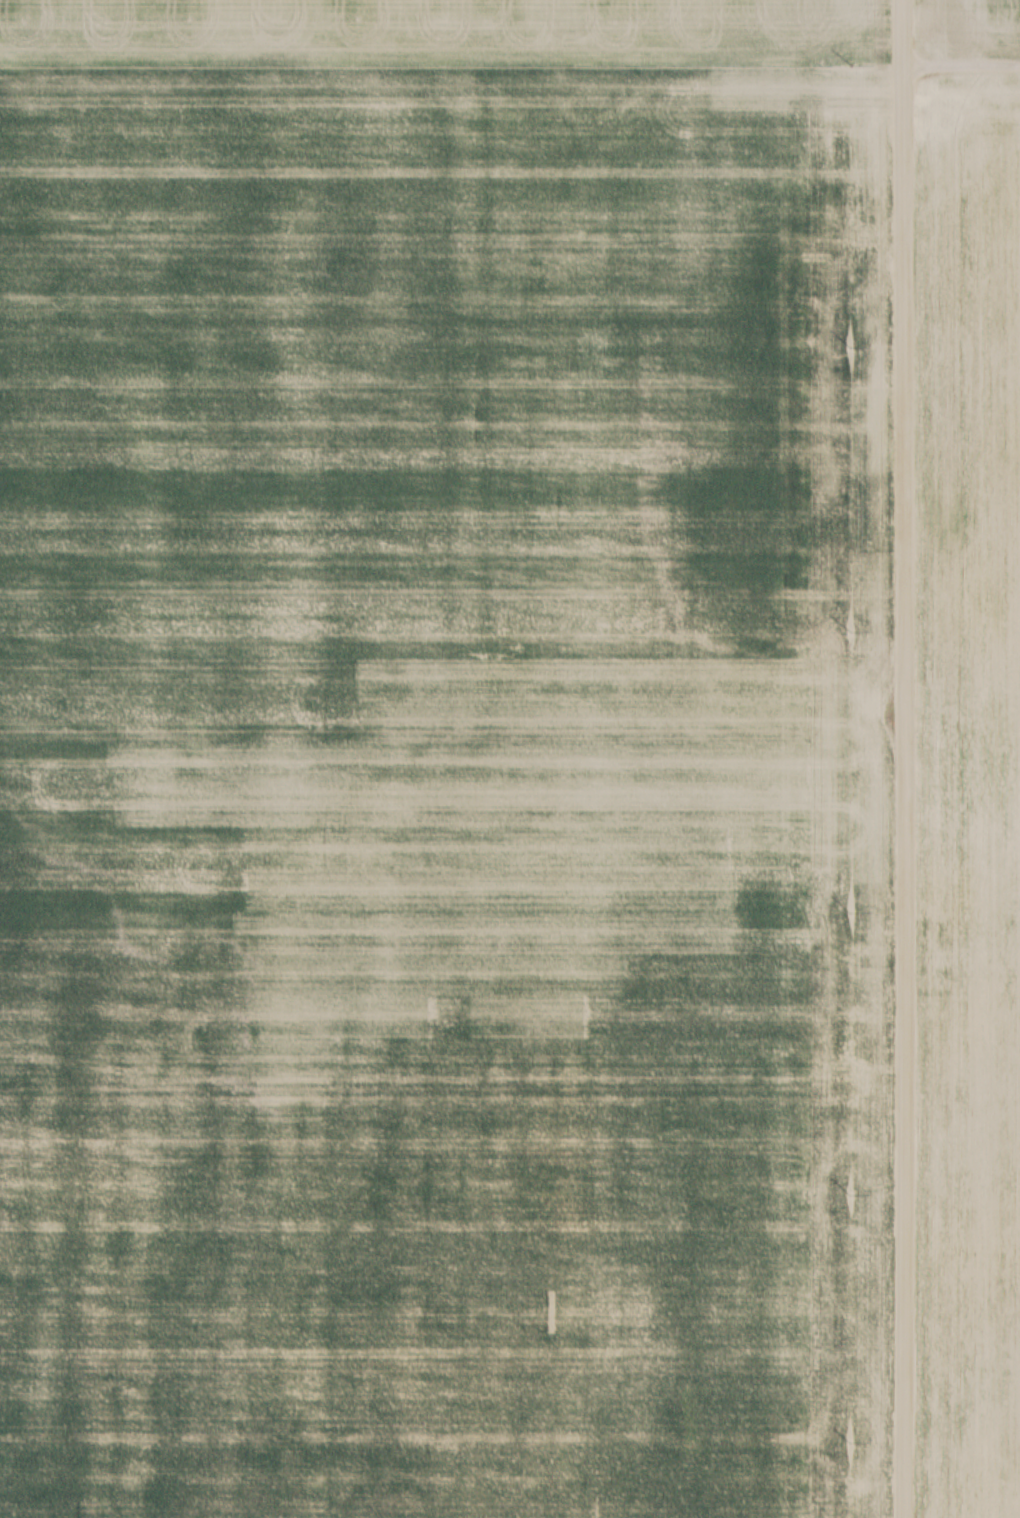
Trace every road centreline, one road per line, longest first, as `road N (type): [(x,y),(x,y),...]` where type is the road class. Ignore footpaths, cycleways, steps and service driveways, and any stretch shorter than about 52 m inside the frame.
road 1 (residential): [(902,1517),(906,0)]

